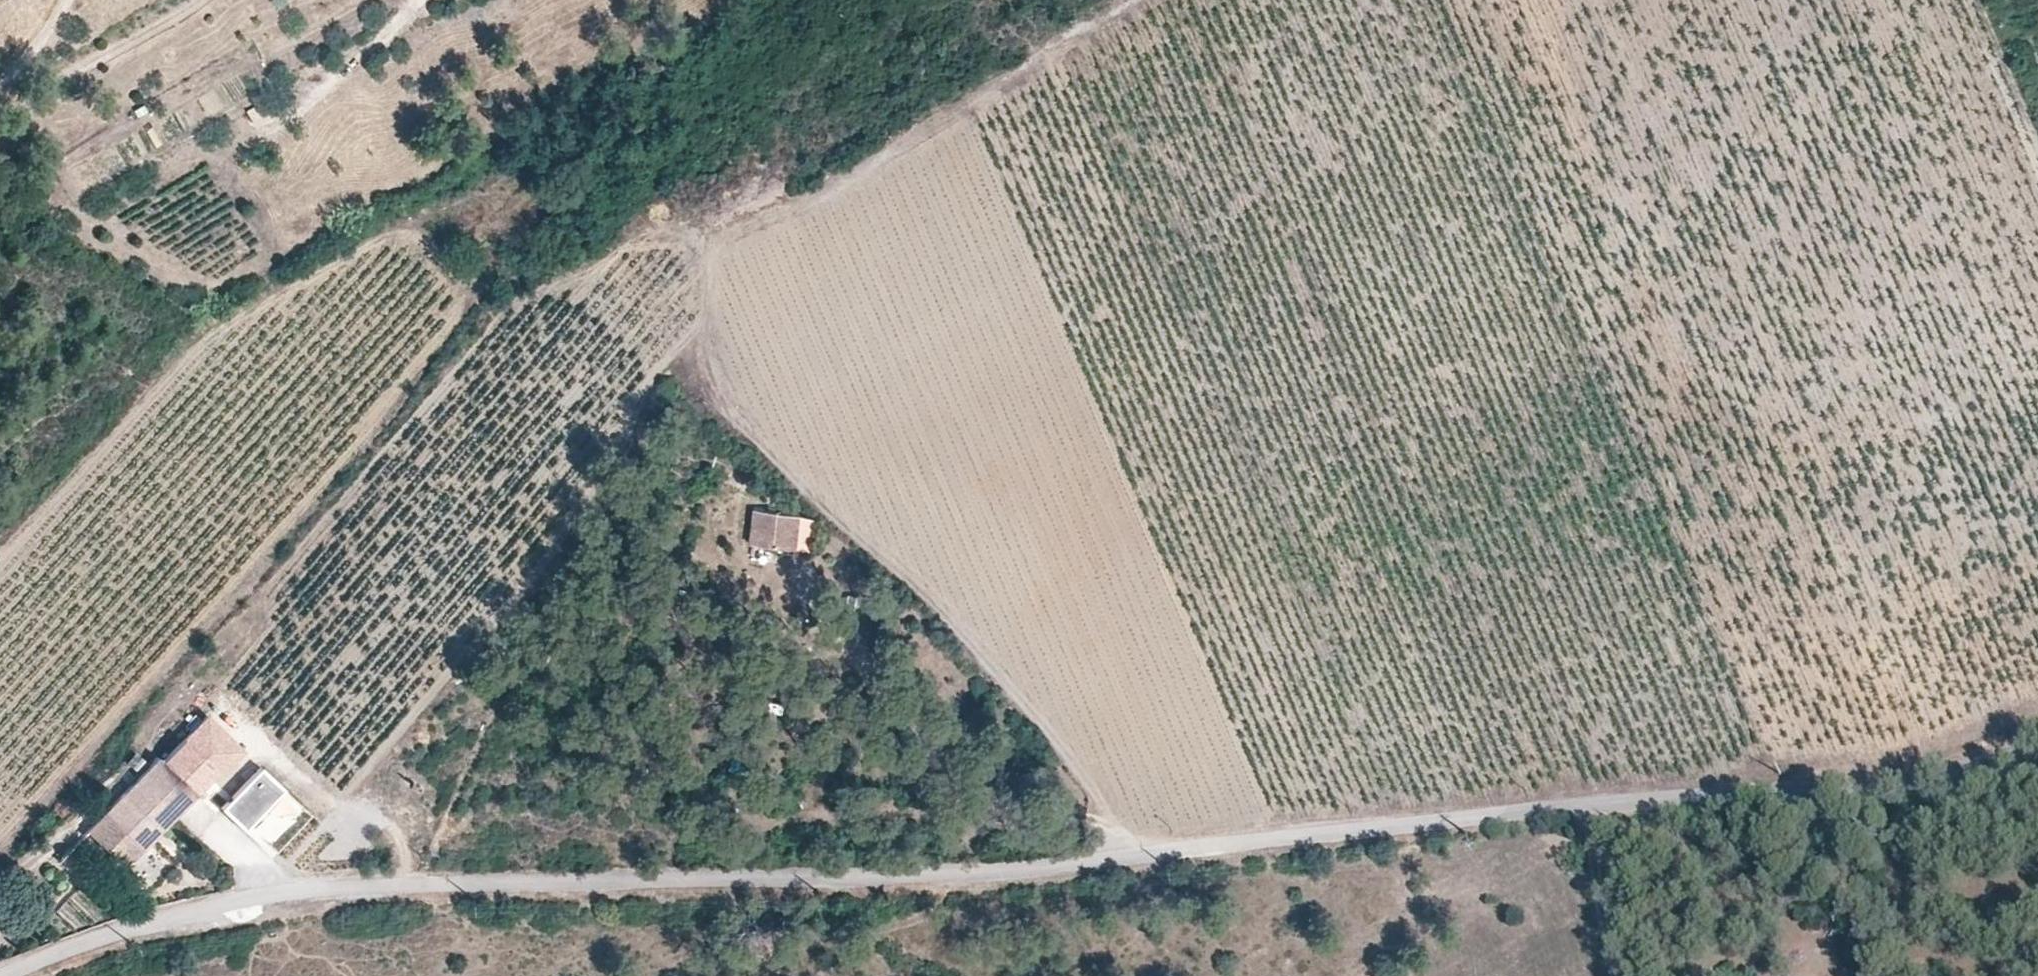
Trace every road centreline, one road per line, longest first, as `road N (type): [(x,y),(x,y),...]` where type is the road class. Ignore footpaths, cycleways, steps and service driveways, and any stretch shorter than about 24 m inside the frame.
road 1 (unclassified): [(2037,745),(1883,794),(1421,819),(1019,877),(400,883),(241,894),(14,975)]

